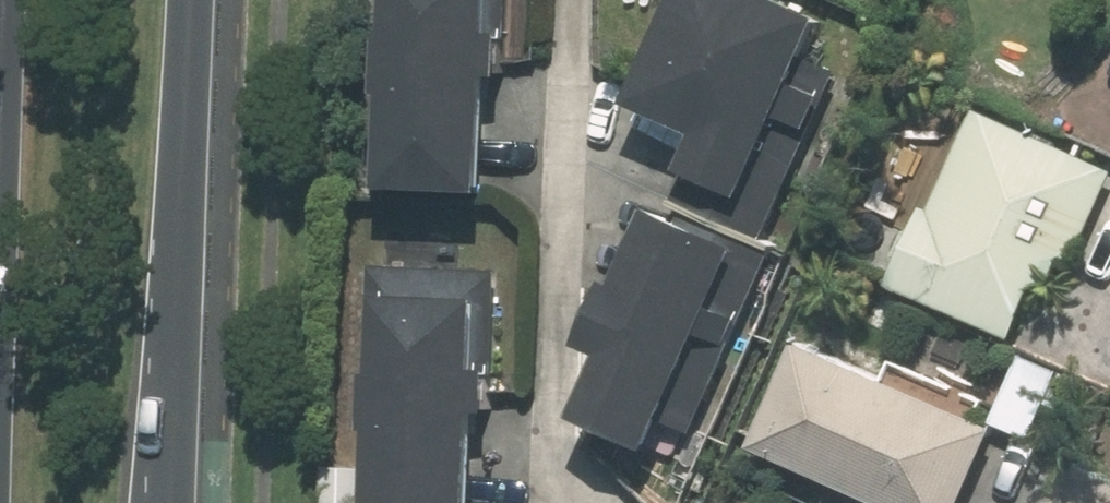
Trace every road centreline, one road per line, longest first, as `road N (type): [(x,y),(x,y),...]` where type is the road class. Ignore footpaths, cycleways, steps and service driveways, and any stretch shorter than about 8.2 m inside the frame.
road 1 (primary): [(186,186),(147,502)]
road 2 (primary): [(186,186),(176,502)]
road 3 (primary): [(194,0),(186,186)]

